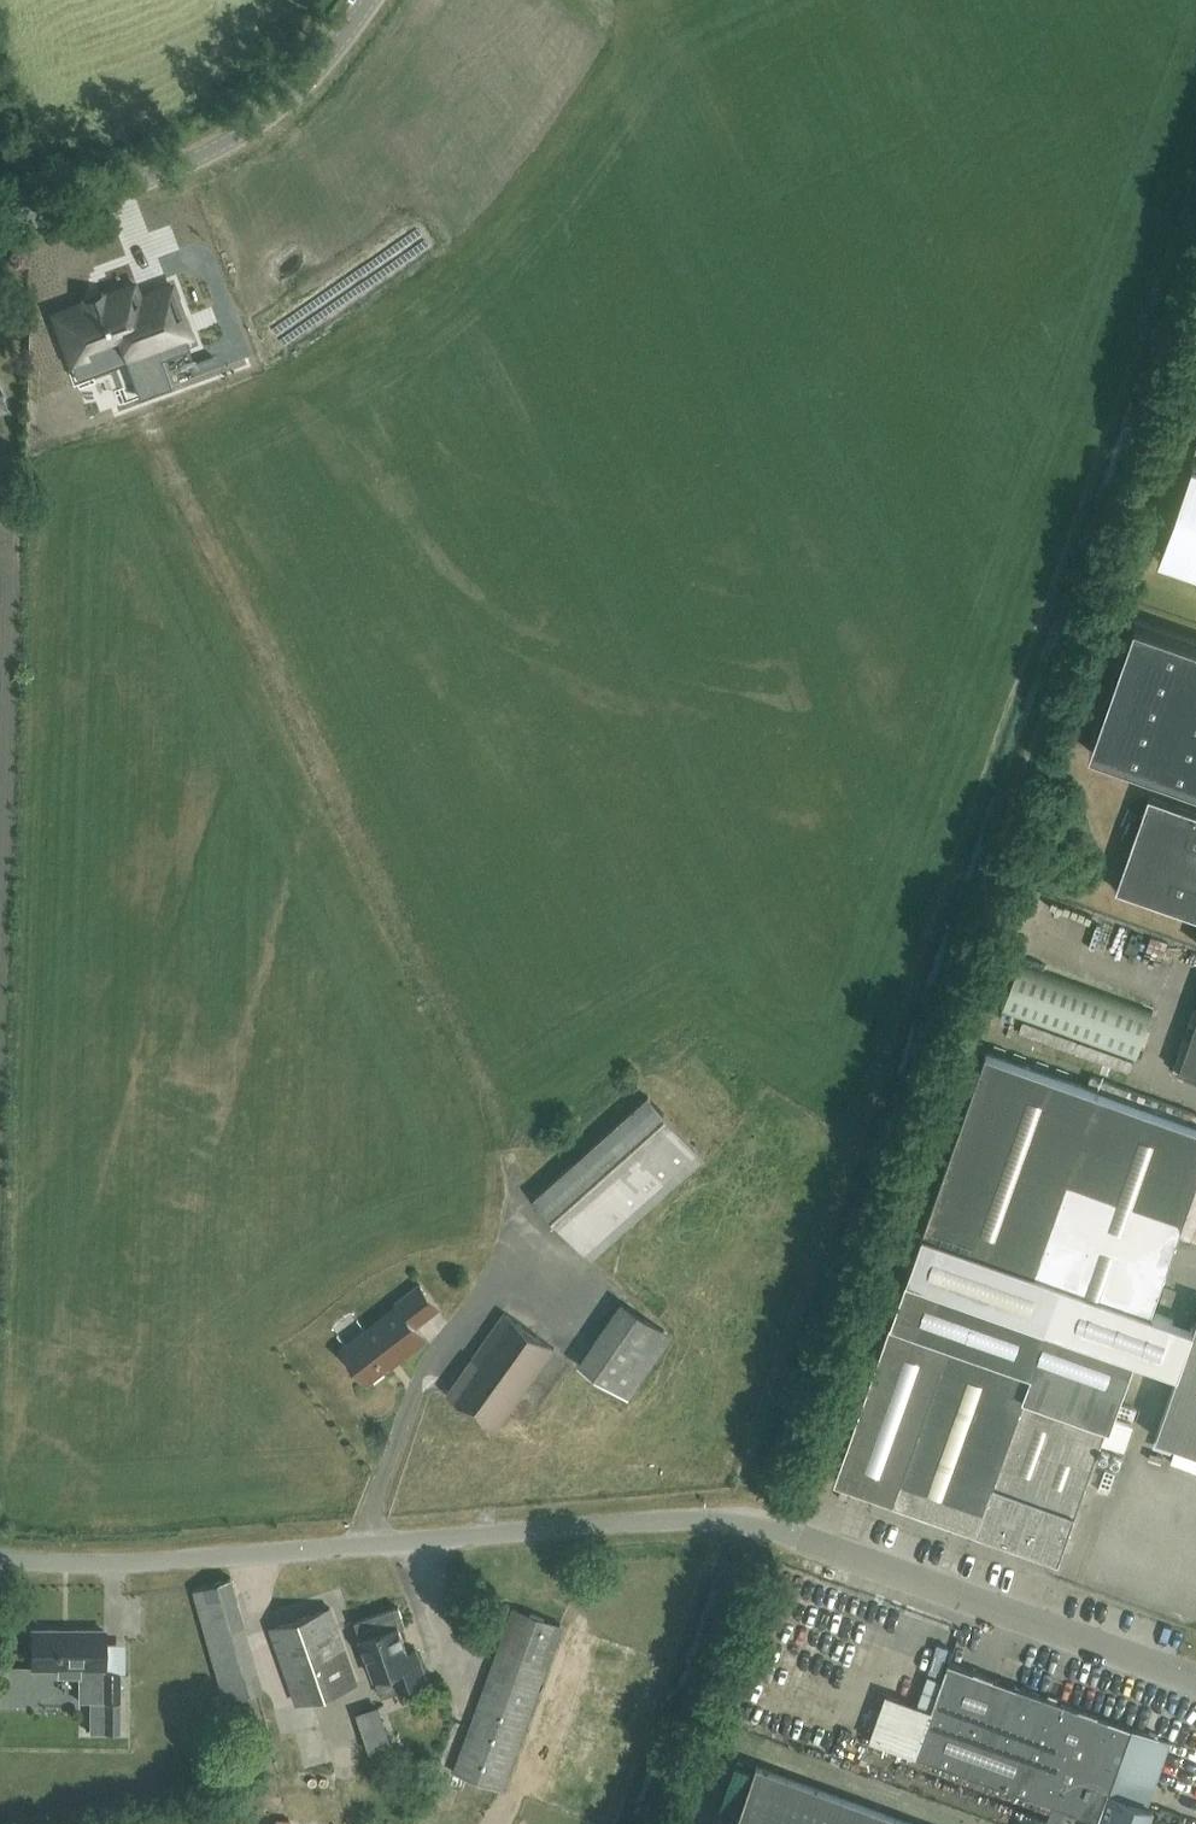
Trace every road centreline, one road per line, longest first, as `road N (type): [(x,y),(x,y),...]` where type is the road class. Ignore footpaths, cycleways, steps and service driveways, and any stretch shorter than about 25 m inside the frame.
road 1 (unclassified): [(1195,1680),(747,1520),(116,1564),(0,1556)]
road 2 (unclassified): [(370,0),(253,126),(171,174),(0,233)]

